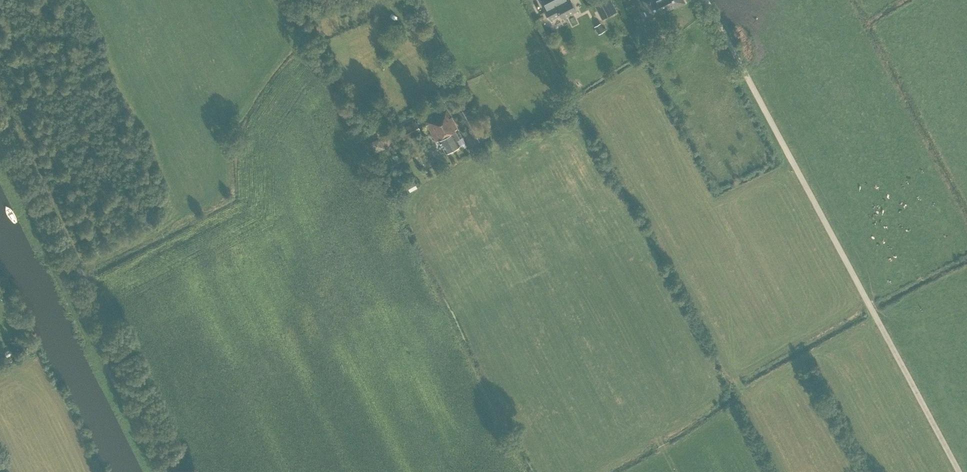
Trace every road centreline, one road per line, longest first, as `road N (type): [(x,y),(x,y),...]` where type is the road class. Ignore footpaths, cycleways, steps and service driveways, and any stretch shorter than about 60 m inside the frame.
road 1 (unclassified): [(0,106),(178,471)]

